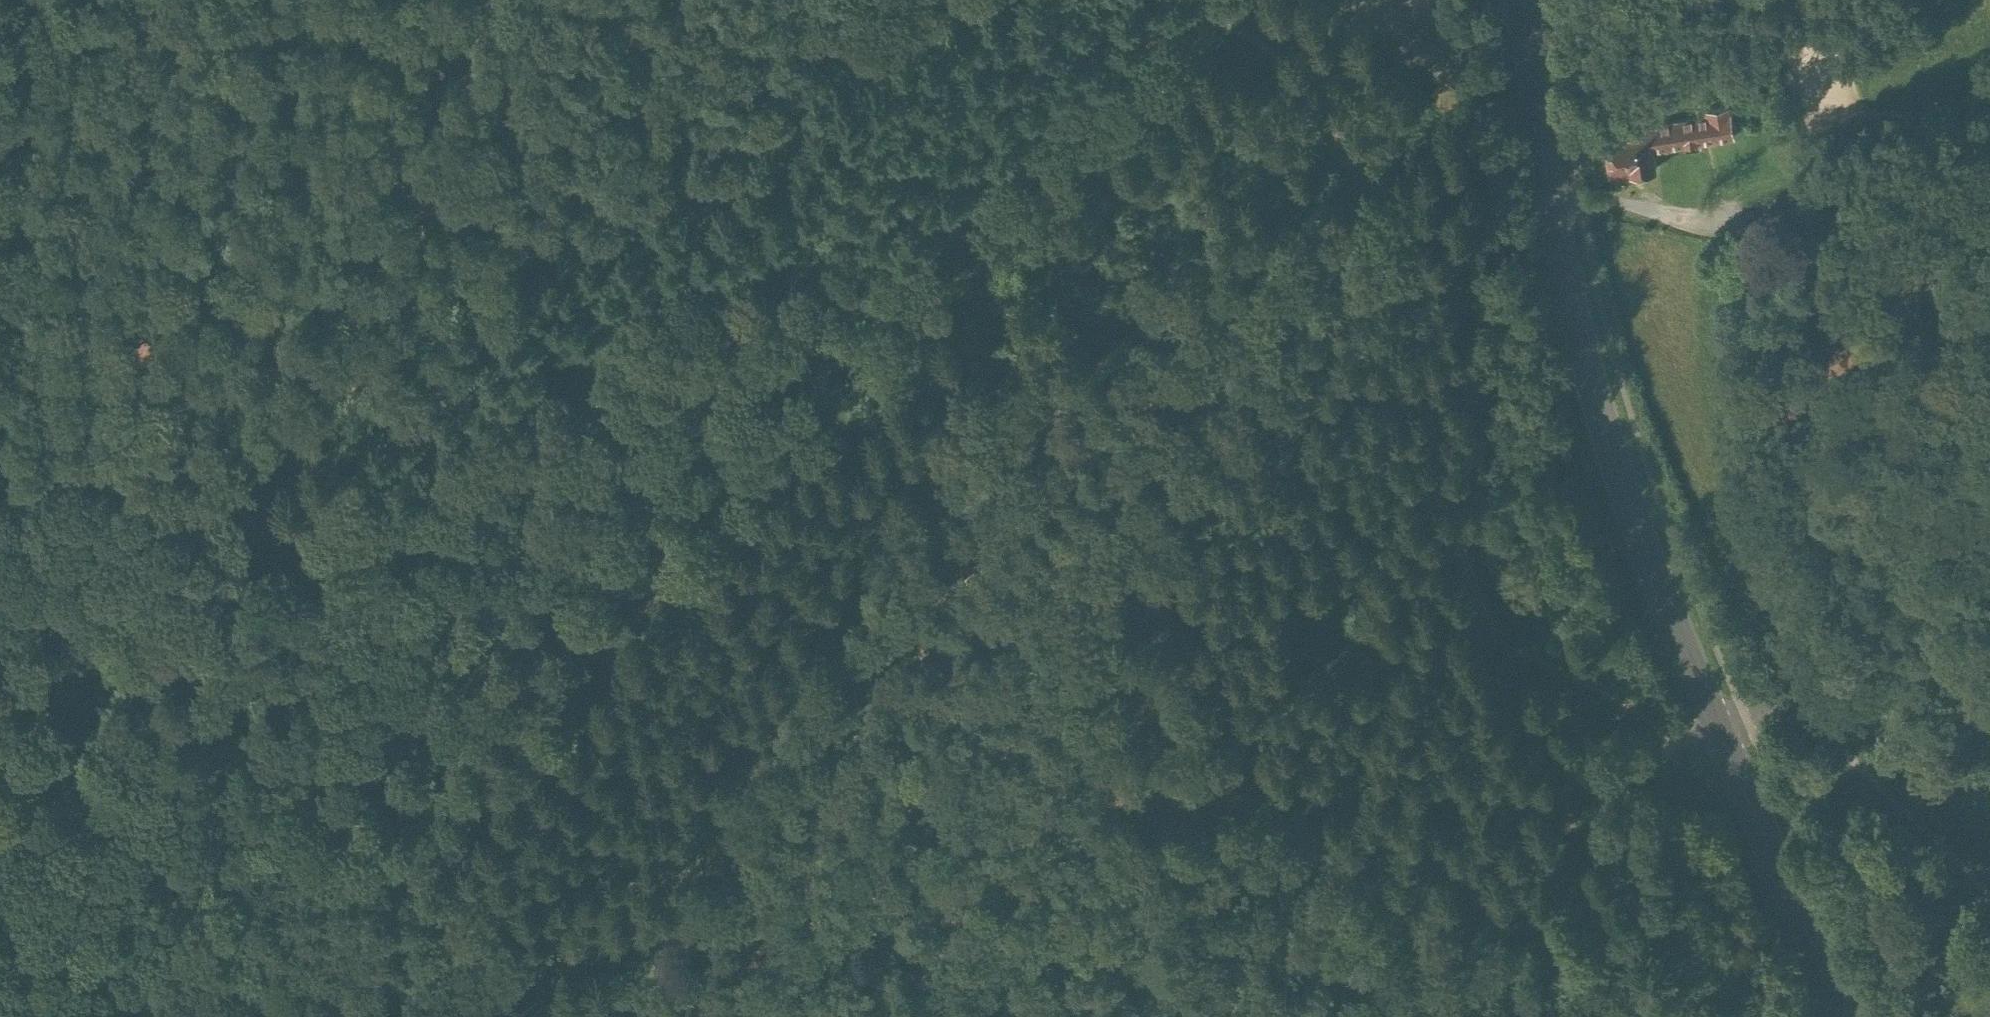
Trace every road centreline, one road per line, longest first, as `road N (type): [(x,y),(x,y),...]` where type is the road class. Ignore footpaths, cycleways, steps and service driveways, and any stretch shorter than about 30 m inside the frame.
road 1 (track): [(87,709),(163,632),(345,519),(410,452),(490,413),(658,286),(996,149),(1077,102)]
road 2 (primary): [(1840,1016),(1636,523),(1589,374),(1552,210),(1524,0)]
road 3 (track): [(1495,650),(1444,526),(1391,291),(1352,184),(1299,82),(1227,17)]
road 4 (track): [(1619,1016),(1619,972),(1572,817),(1495,650)]
road 5 (track): [(1989,893),(1832,737),(1787,719),(1746,720),(1682,747)]
road 6 (track): [(1077,102),(1152,40),(1227,17)]
road 7 (track): [(1682,747),(1572,817)]

